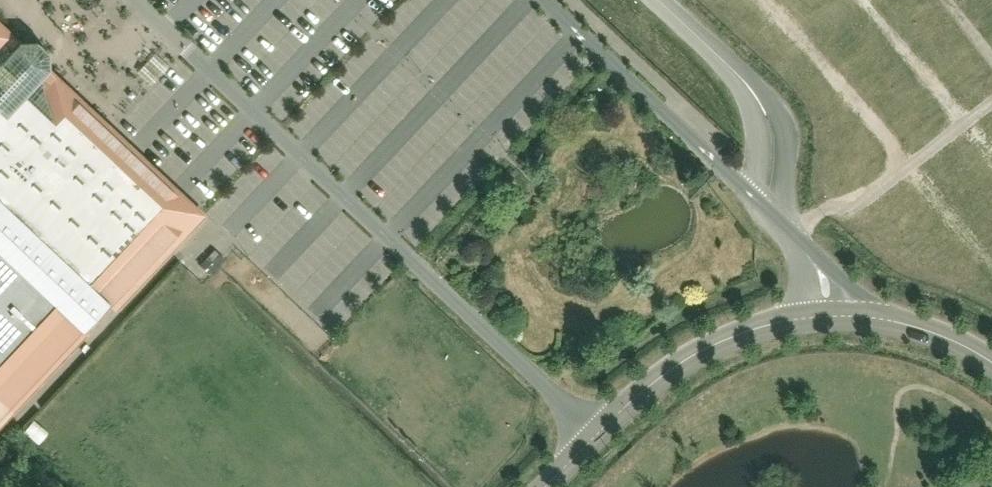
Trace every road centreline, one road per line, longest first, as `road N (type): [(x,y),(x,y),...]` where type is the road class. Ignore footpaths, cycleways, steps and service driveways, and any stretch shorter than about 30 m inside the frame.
road 1 (unclassified): [(546,486),(677,364),(778,323),(890,319),(991,357)]
road 2 (track): [(406,486),(282,367)]

